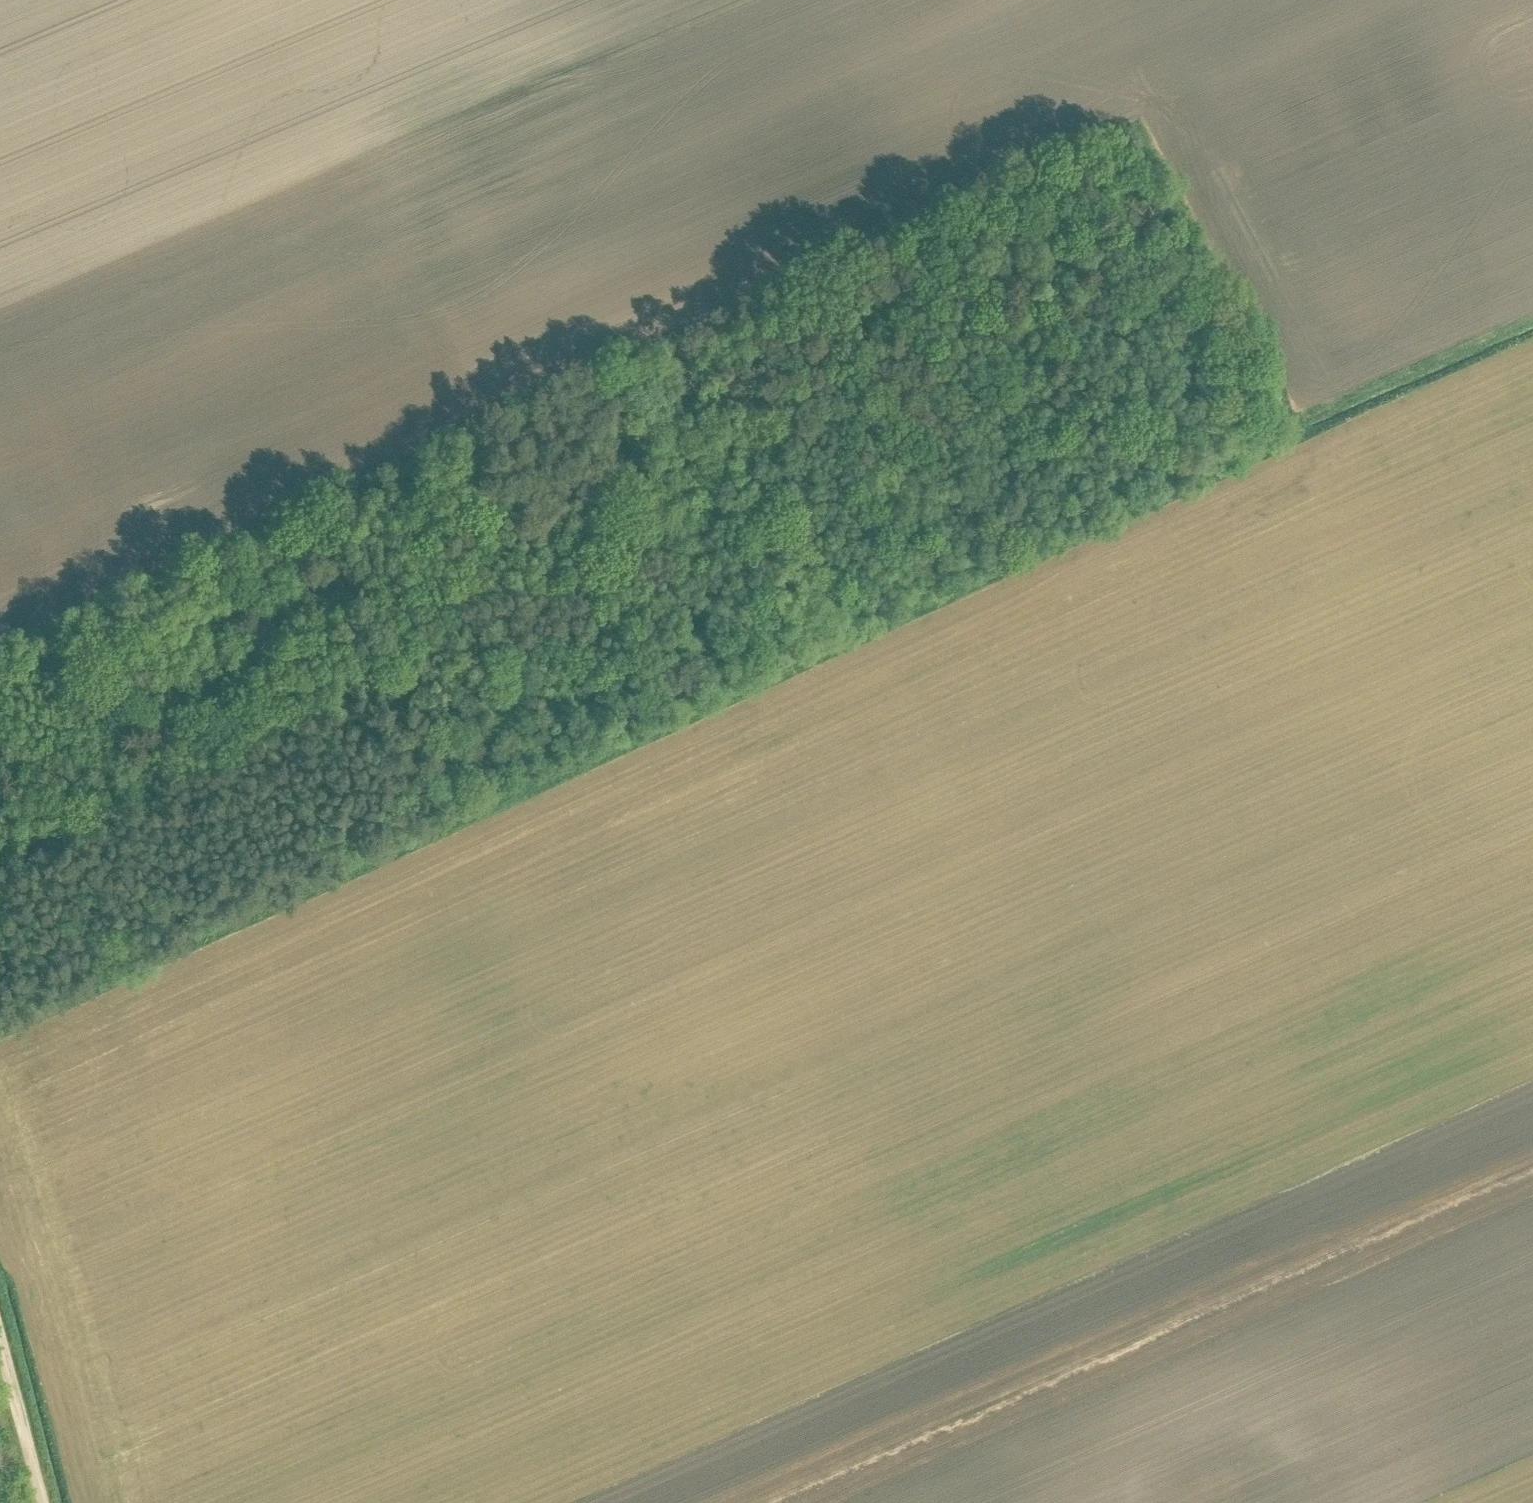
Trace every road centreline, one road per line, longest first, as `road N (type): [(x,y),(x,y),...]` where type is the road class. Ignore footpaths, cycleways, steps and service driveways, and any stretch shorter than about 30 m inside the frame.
road 1 (track): [(38,1502),(0,1359)]

